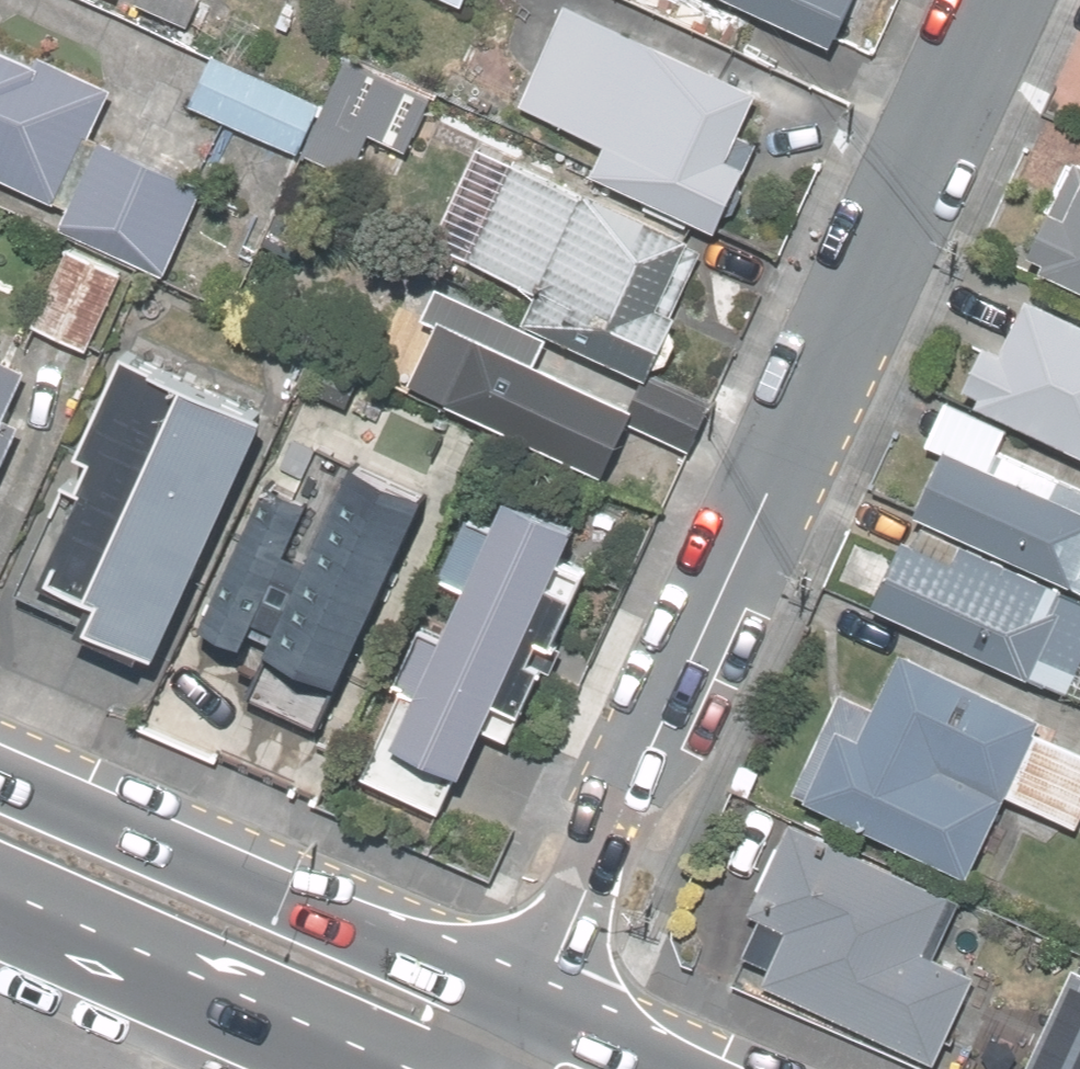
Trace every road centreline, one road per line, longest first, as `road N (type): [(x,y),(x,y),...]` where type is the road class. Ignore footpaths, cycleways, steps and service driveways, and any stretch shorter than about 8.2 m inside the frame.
road 1 (residential): [(536,1011),(992,0)]
road 2 (primary): [(0,775),(536,1011)]
road 3 (primary): [(333,1068),(0,923)]
road 4 (primary): [(536,1011),(677,1068)]

